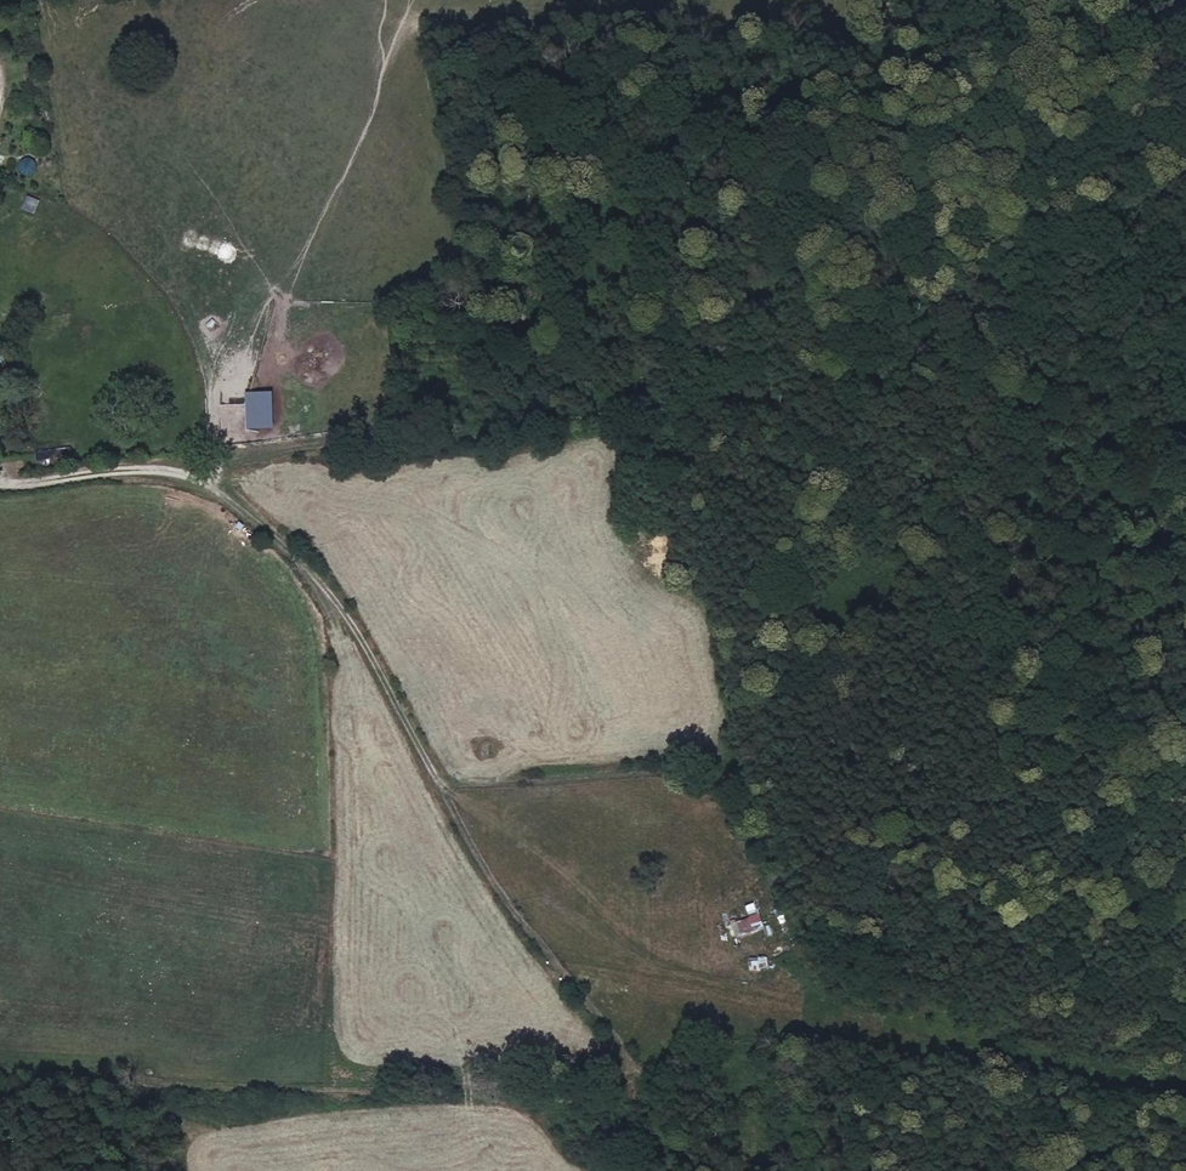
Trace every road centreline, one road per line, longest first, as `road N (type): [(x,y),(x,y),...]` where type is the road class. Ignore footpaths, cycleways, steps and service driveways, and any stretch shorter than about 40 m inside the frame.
road 1 (unclassified): [(0,485),(149,469),(184,473),(219,493),(315,574),(356,630),(441,785)]

